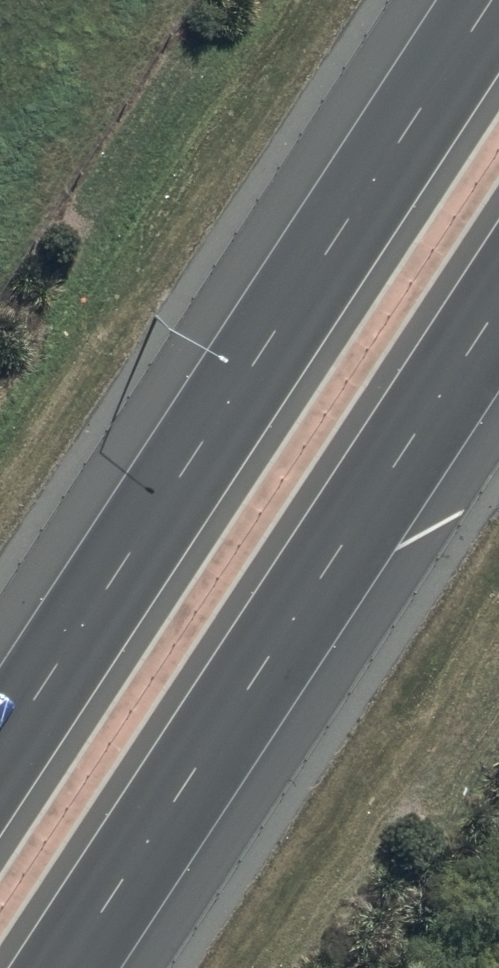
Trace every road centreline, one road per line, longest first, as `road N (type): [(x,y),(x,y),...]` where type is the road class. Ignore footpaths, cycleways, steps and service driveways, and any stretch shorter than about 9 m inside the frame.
road 1 (motorway): [(0,754),(493,0)]
road 2 (motorway): [(498,306),(66,967)]

